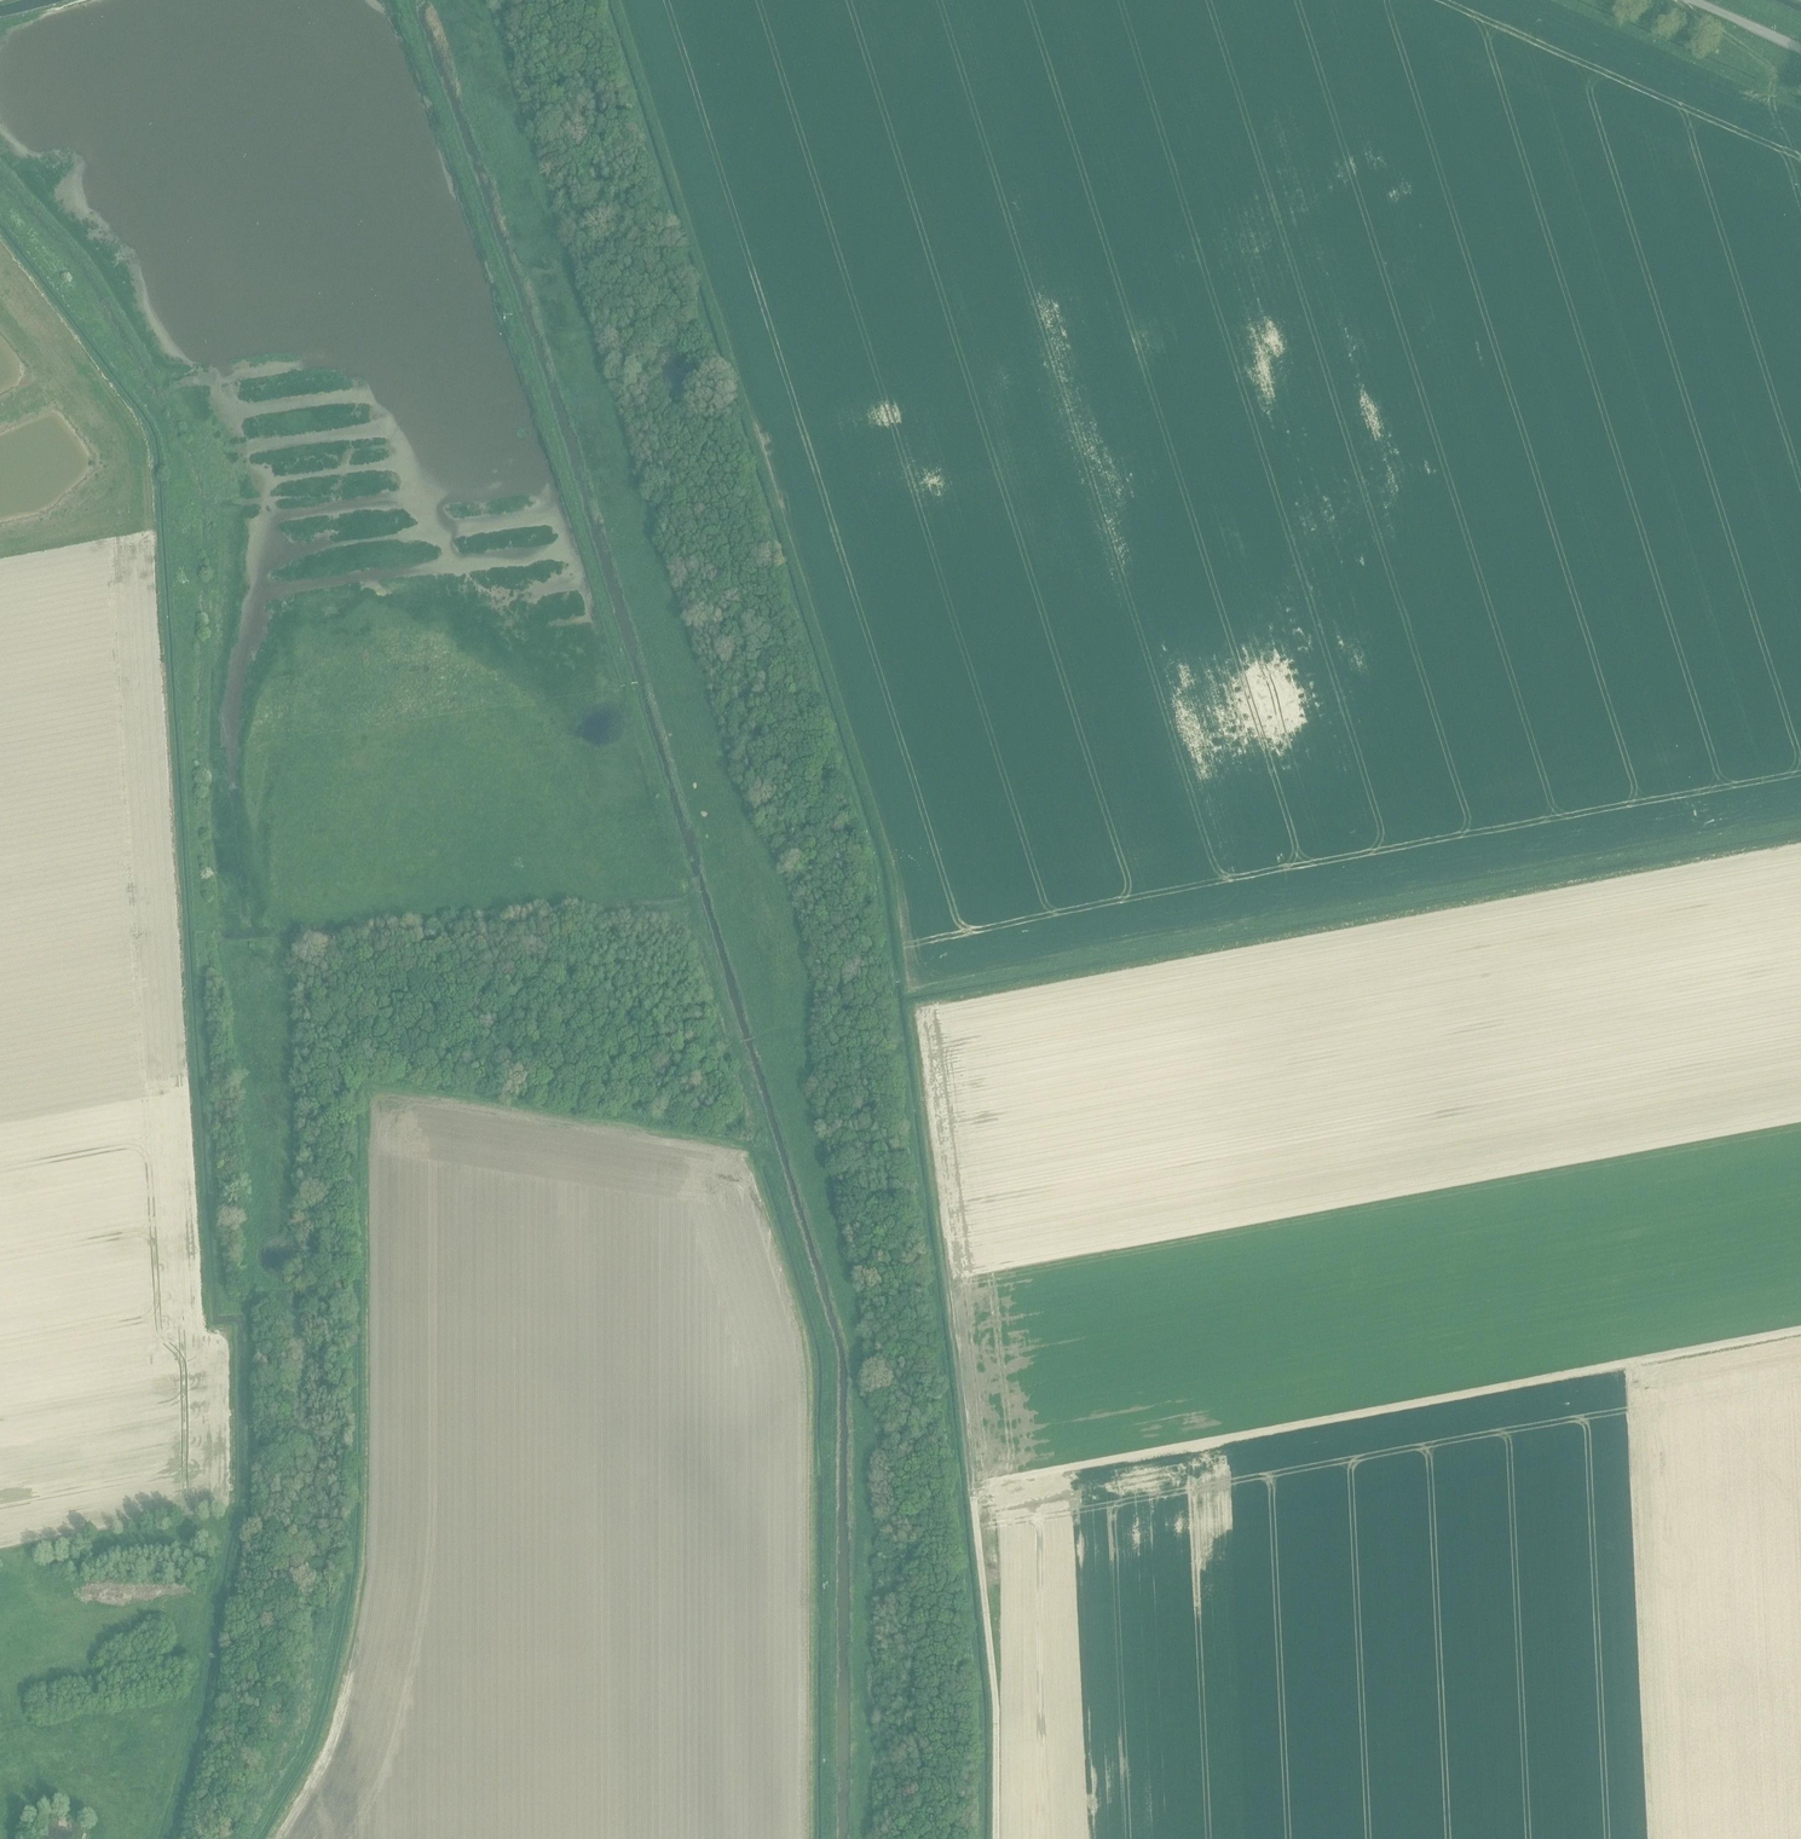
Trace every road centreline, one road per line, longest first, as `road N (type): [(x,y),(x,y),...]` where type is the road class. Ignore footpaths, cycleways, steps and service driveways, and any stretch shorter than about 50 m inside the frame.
road 1 (track): [(897,1032),(879,870),(600,0)]
road 2 (track): [(247,1313),(245,1494),(202,1743),(174,1838)]

